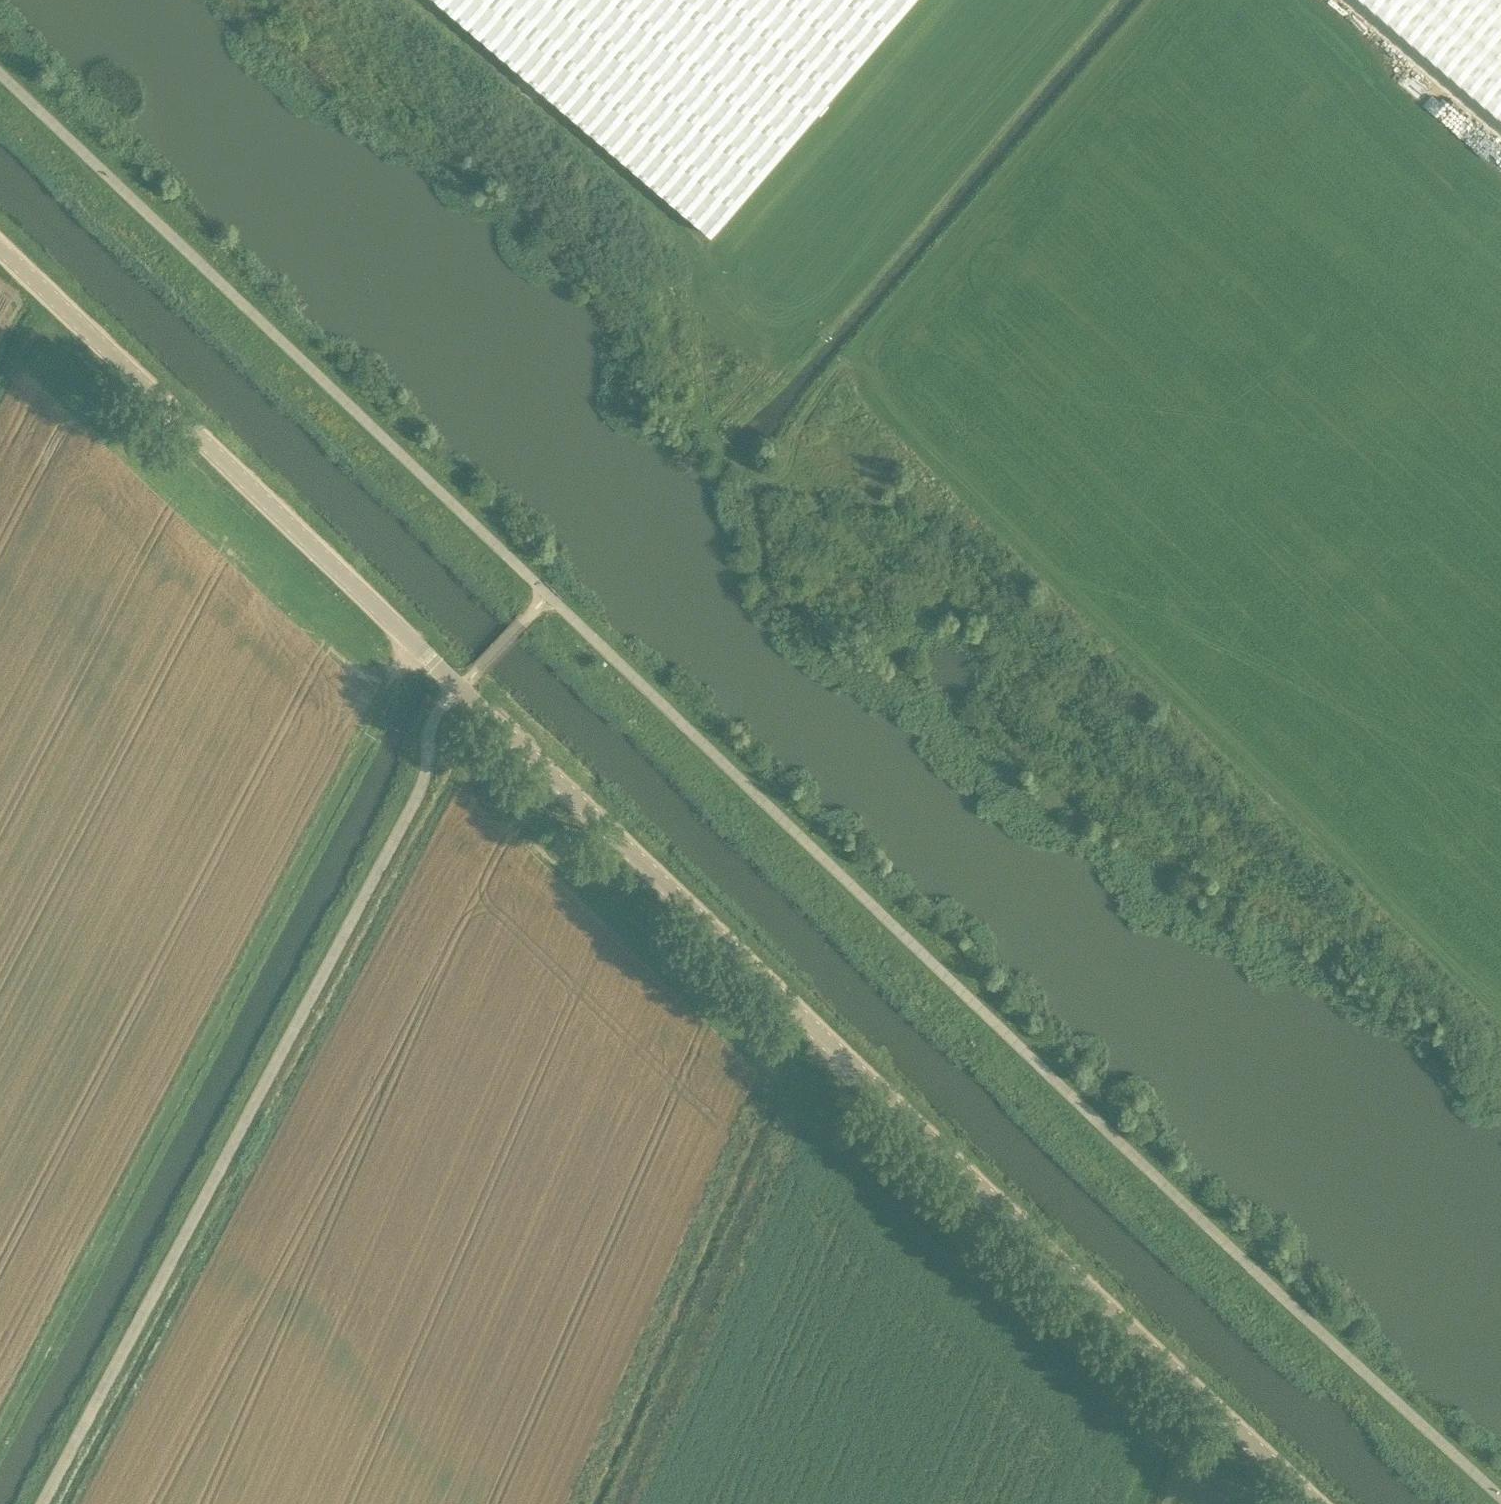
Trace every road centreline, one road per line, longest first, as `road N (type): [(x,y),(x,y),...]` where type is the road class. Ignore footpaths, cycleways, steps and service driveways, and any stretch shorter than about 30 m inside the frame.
road 1 (tertiary): [(1315,1503),(0,245)]

